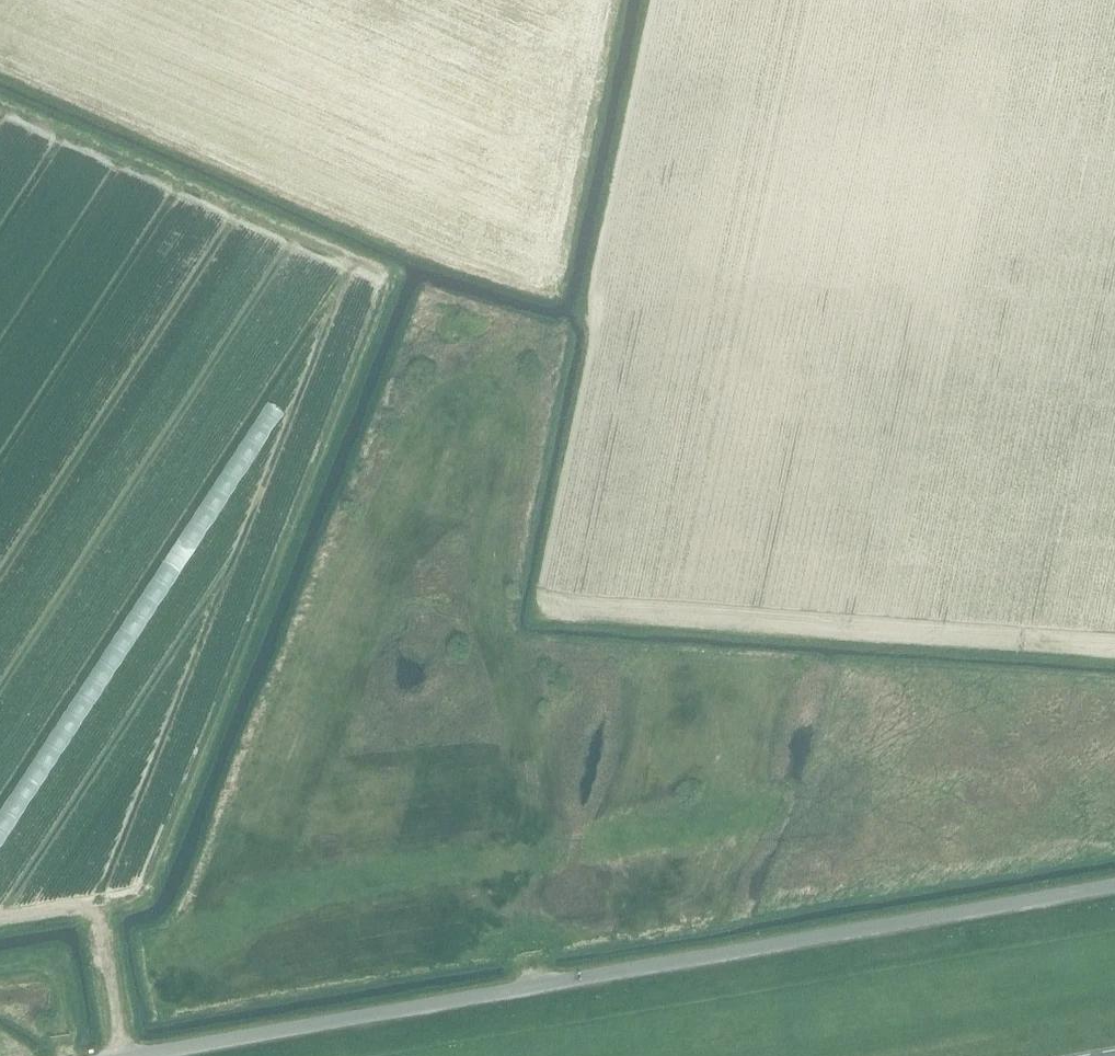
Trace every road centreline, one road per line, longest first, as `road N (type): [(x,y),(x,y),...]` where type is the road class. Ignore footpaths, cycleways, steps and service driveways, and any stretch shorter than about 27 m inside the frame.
road 1 (unclassified): [(117,1055),(1114,885)]

